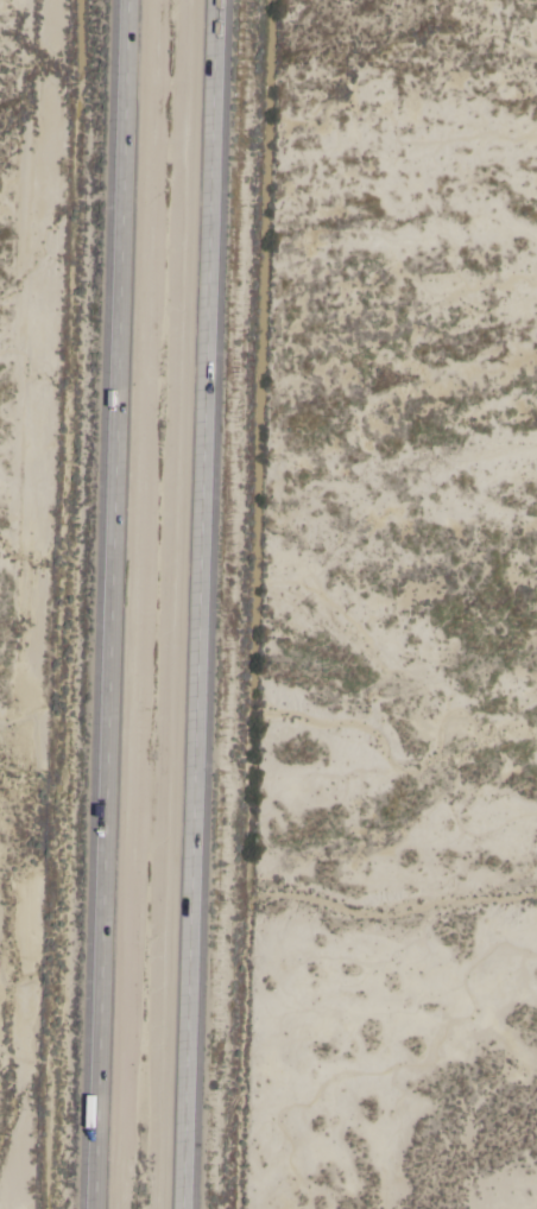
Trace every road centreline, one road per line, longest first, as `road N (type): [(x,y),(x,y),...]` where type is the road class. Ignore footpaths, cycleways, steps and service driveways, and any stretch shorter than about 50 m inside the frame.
road 1 (motorway): [(128,0),(92,1208)]
road 2 (motorway): [(181,1208),(214,0)]

